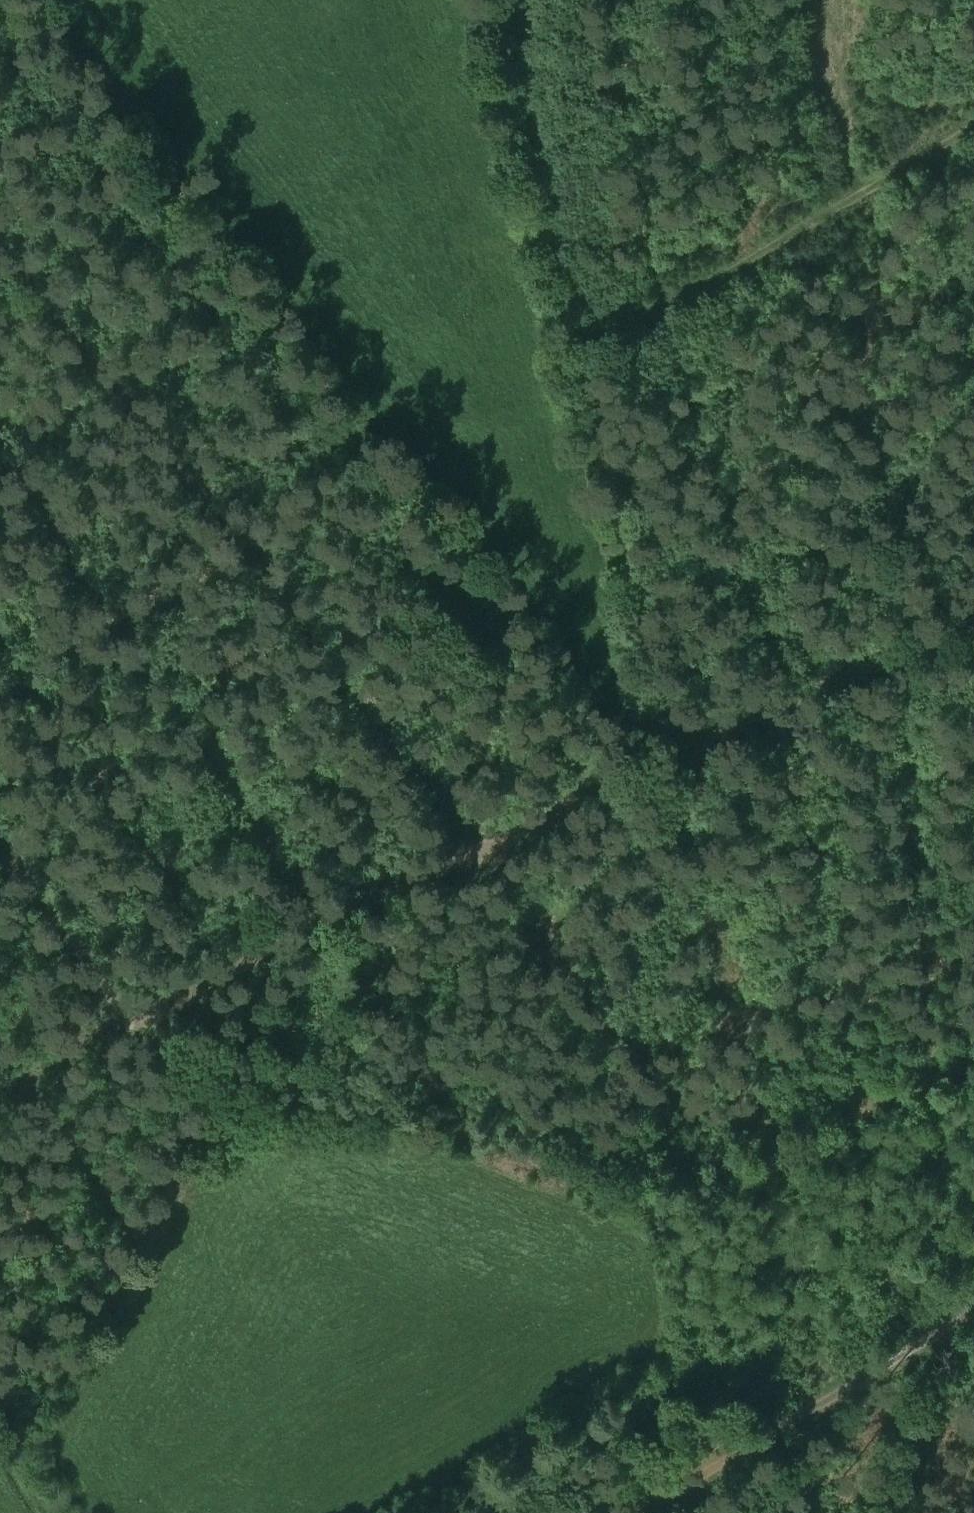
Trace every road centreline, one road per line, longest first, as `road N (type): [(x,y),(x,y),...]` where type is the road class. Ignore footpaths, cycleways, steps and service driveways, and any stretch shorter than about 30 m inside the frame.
road 1 (track): [(973,626),(678,750),(670,742),(579,356),(973,129)]
road 2 (track): [(637,1512),(973,1308)]

